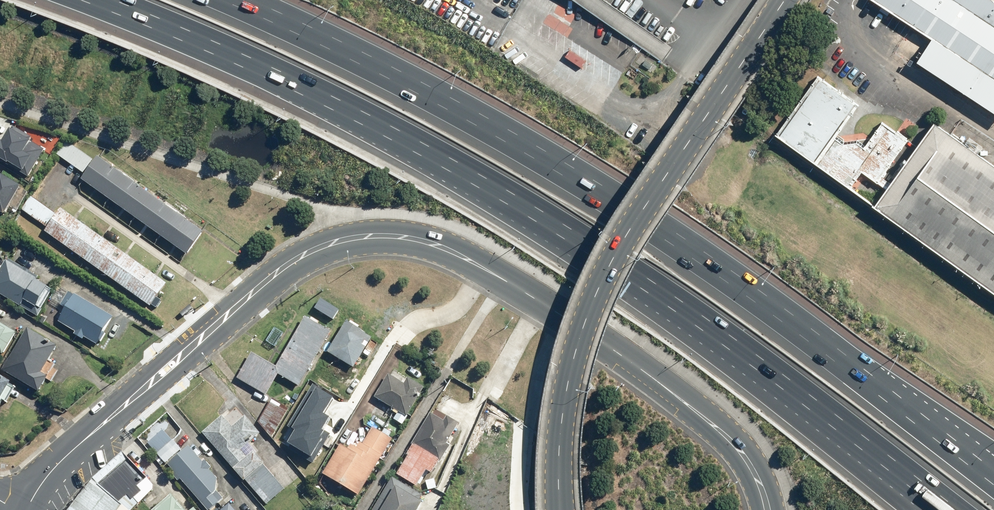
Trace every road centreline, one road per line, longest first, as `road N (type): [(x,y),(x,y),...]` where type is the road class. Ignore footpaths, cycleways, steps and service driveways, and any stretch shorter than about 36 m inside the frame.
road 1 (tertiary): [(763,509),(744,454),(725,431),(489,272),(439,248),(387,239),(330,248),(247,297),(73,447),(26,509)]
road 2 (motorway): [(795,383),(679,299),(482,176),(366,113),(113,0)]
road 3 (motorway): [(208,0),(555,175),(667,242),(804,344)]
road 4 (tertiary): [(784,0),(661,183),(588,317),(562,416),(561,509)]
road 5 (motorway): [(804,344),(993,492)]
road 6 (motorway): [(804,344),(993,448)]
road 7 (motorway): [(959,509),(795,383)]
road 8 (motorway): [(920,509),(795,383)]

